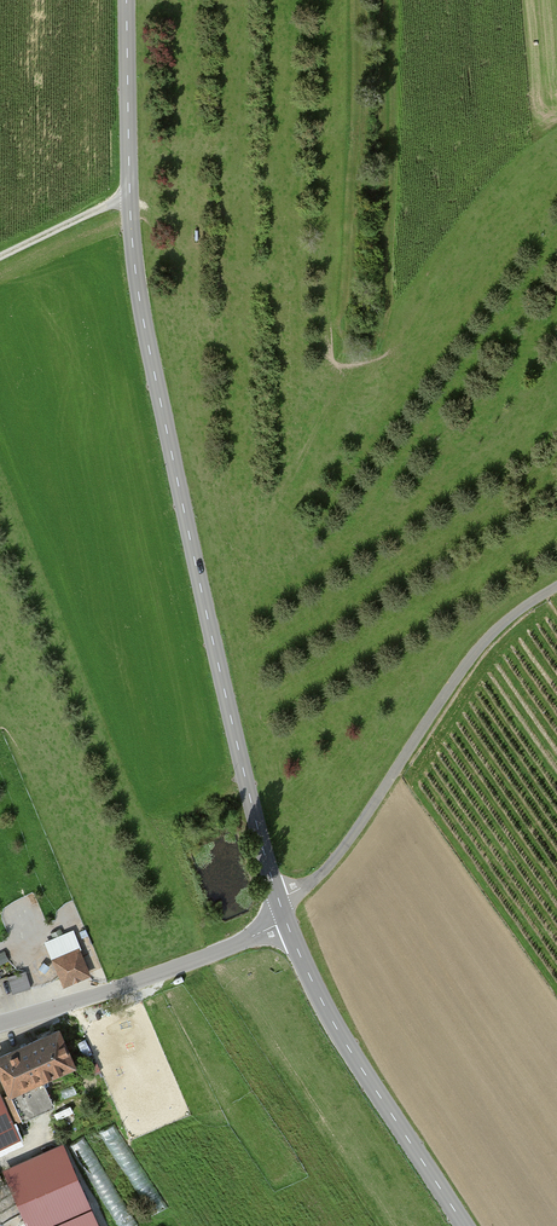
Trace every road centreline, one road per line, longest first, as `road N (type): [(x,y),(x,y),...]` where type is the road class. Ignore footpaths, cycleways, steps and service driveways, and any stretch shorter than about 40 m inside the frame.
road 1 (tertiary): [(127,0),(130,195),(143,312),(278,898)]
road 2 (unclassified): [(278,898),(312,883),(348,843),(486,640),(556,587)]
road 3 (tertiary): [(286,922),(325,1007),(466,1225)]
road 4 (unclassified): [(0,1028),(286,922)]
road 5 (track): [(0,258),(130,195)]

